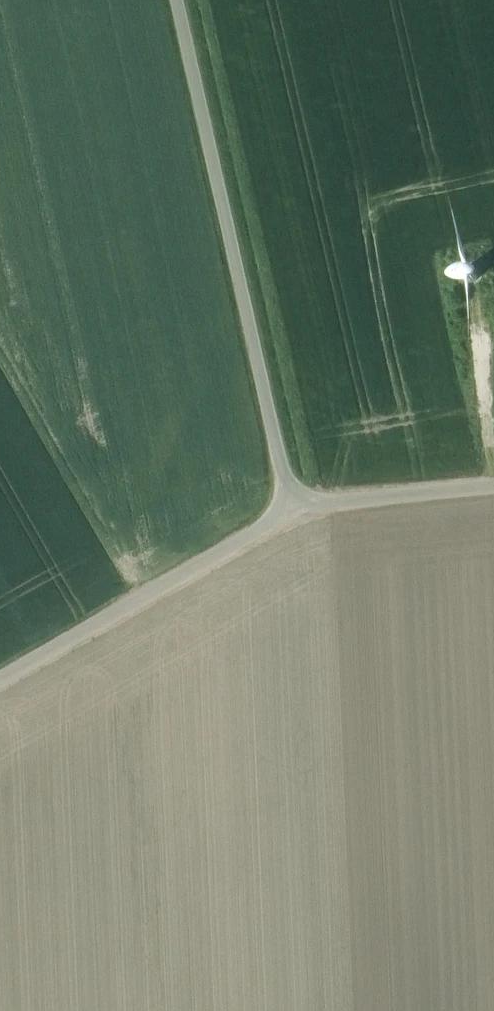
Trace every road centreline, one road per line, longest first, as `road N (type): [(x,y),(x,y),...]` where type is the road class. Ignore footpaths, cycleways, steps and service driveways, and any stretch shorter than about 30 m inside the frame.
road 1 (unclassified): [(179,0),(295,509)]
road 2 (unclassified): [(0,677),(295,509)]
road 3 (track): [(487,487),(479,282)]
road 4 (unclassified): [(295,509),(493,487)]

